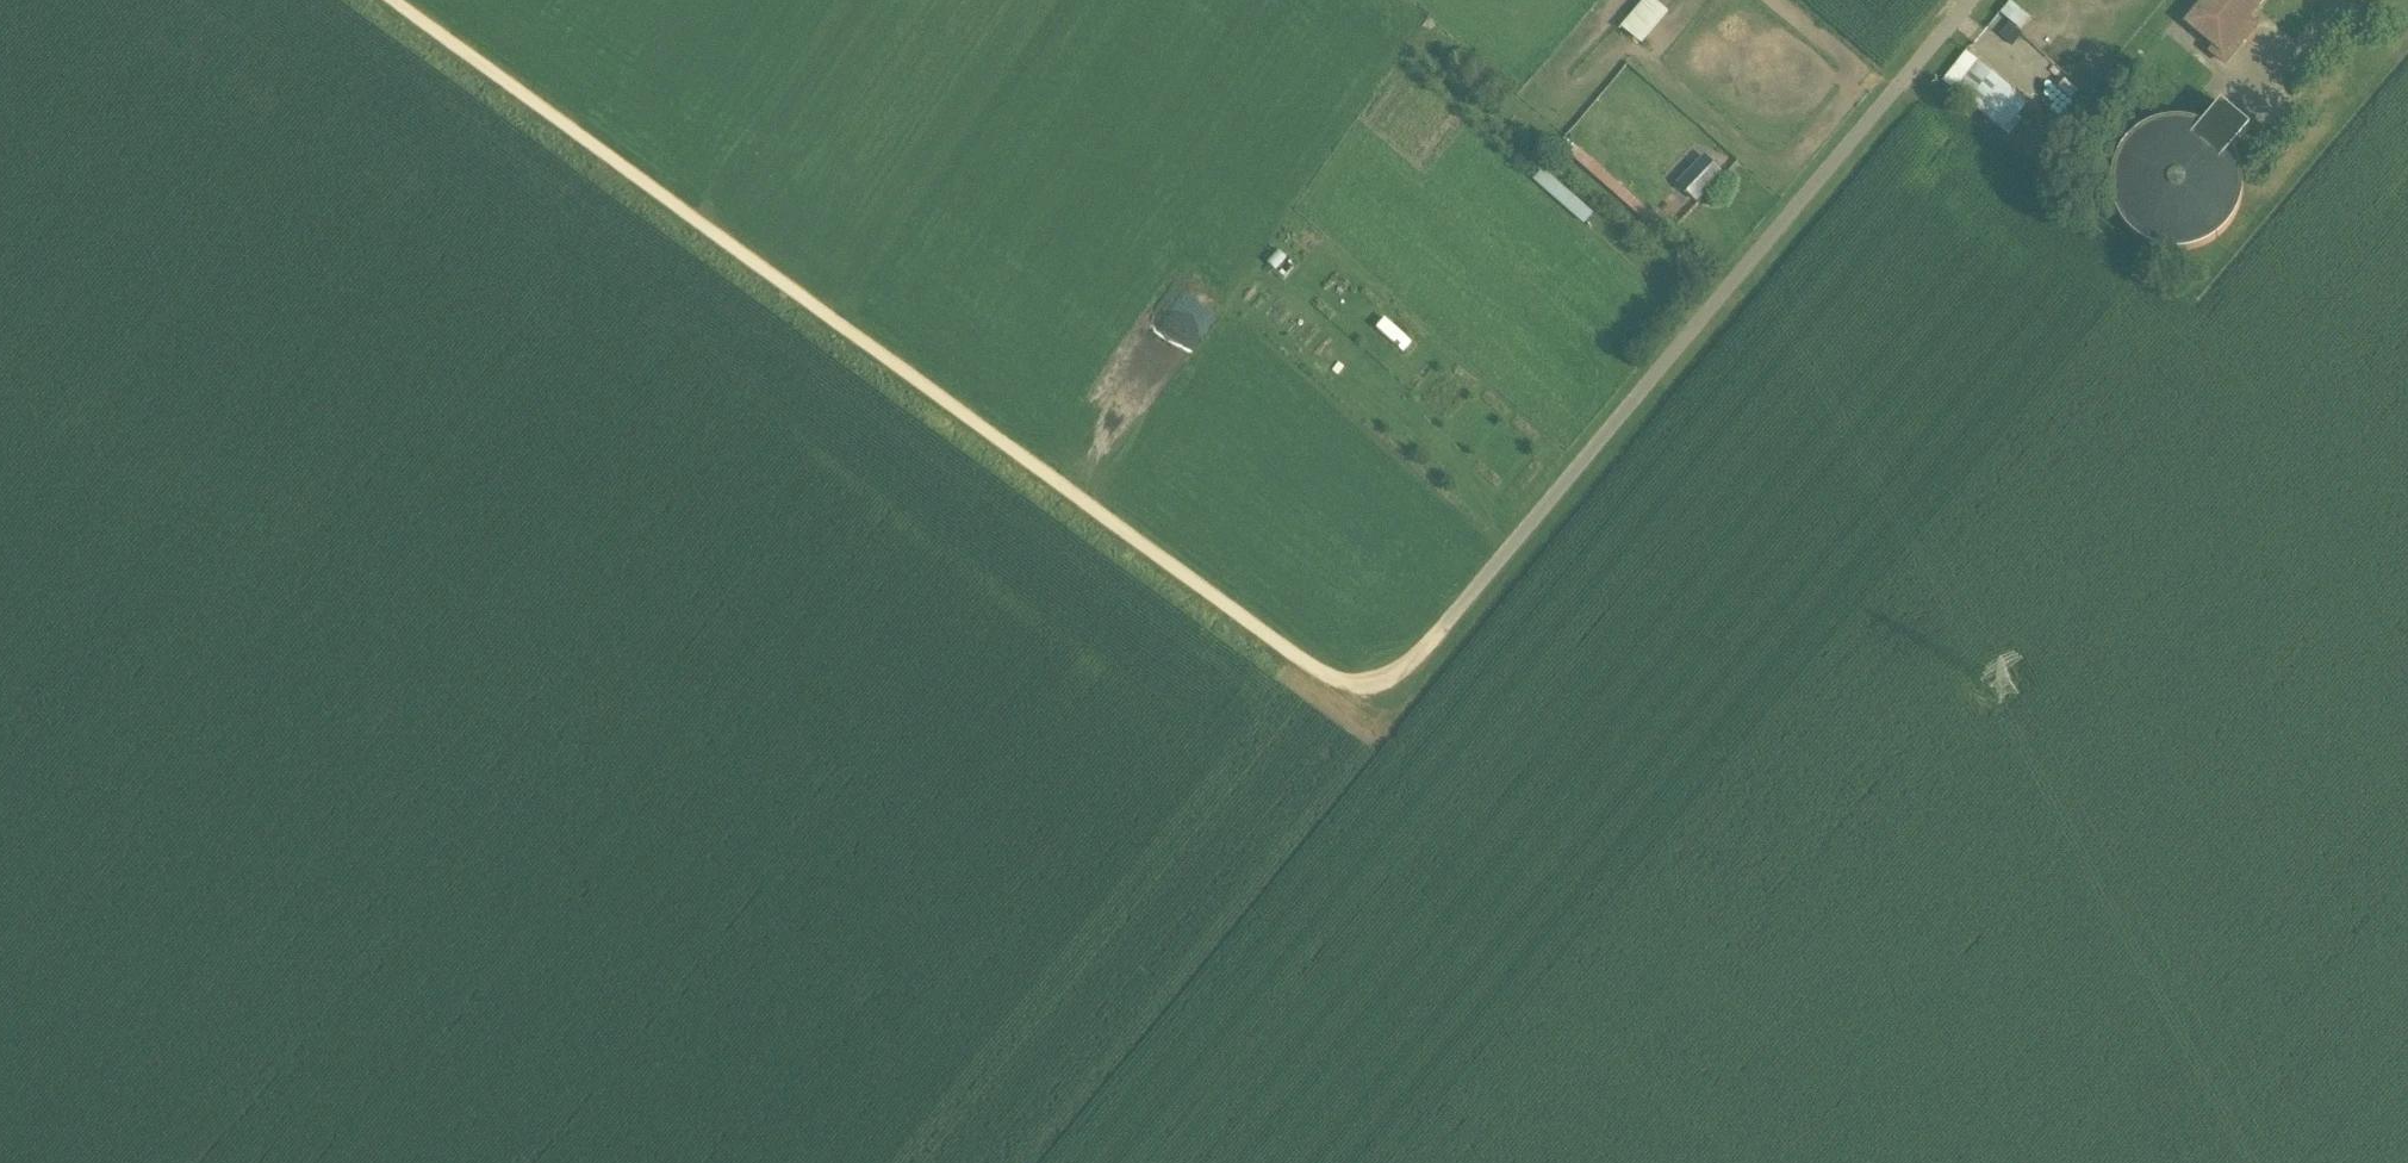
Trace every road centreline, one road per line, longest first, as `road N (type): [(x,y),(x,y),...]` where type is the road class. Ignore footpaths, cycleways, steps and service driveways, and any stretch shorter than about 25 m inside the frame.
road 1 (track): [(1969,0),(1438,638),(1398,673),(1360,685),(1287,650),(391,0)]

